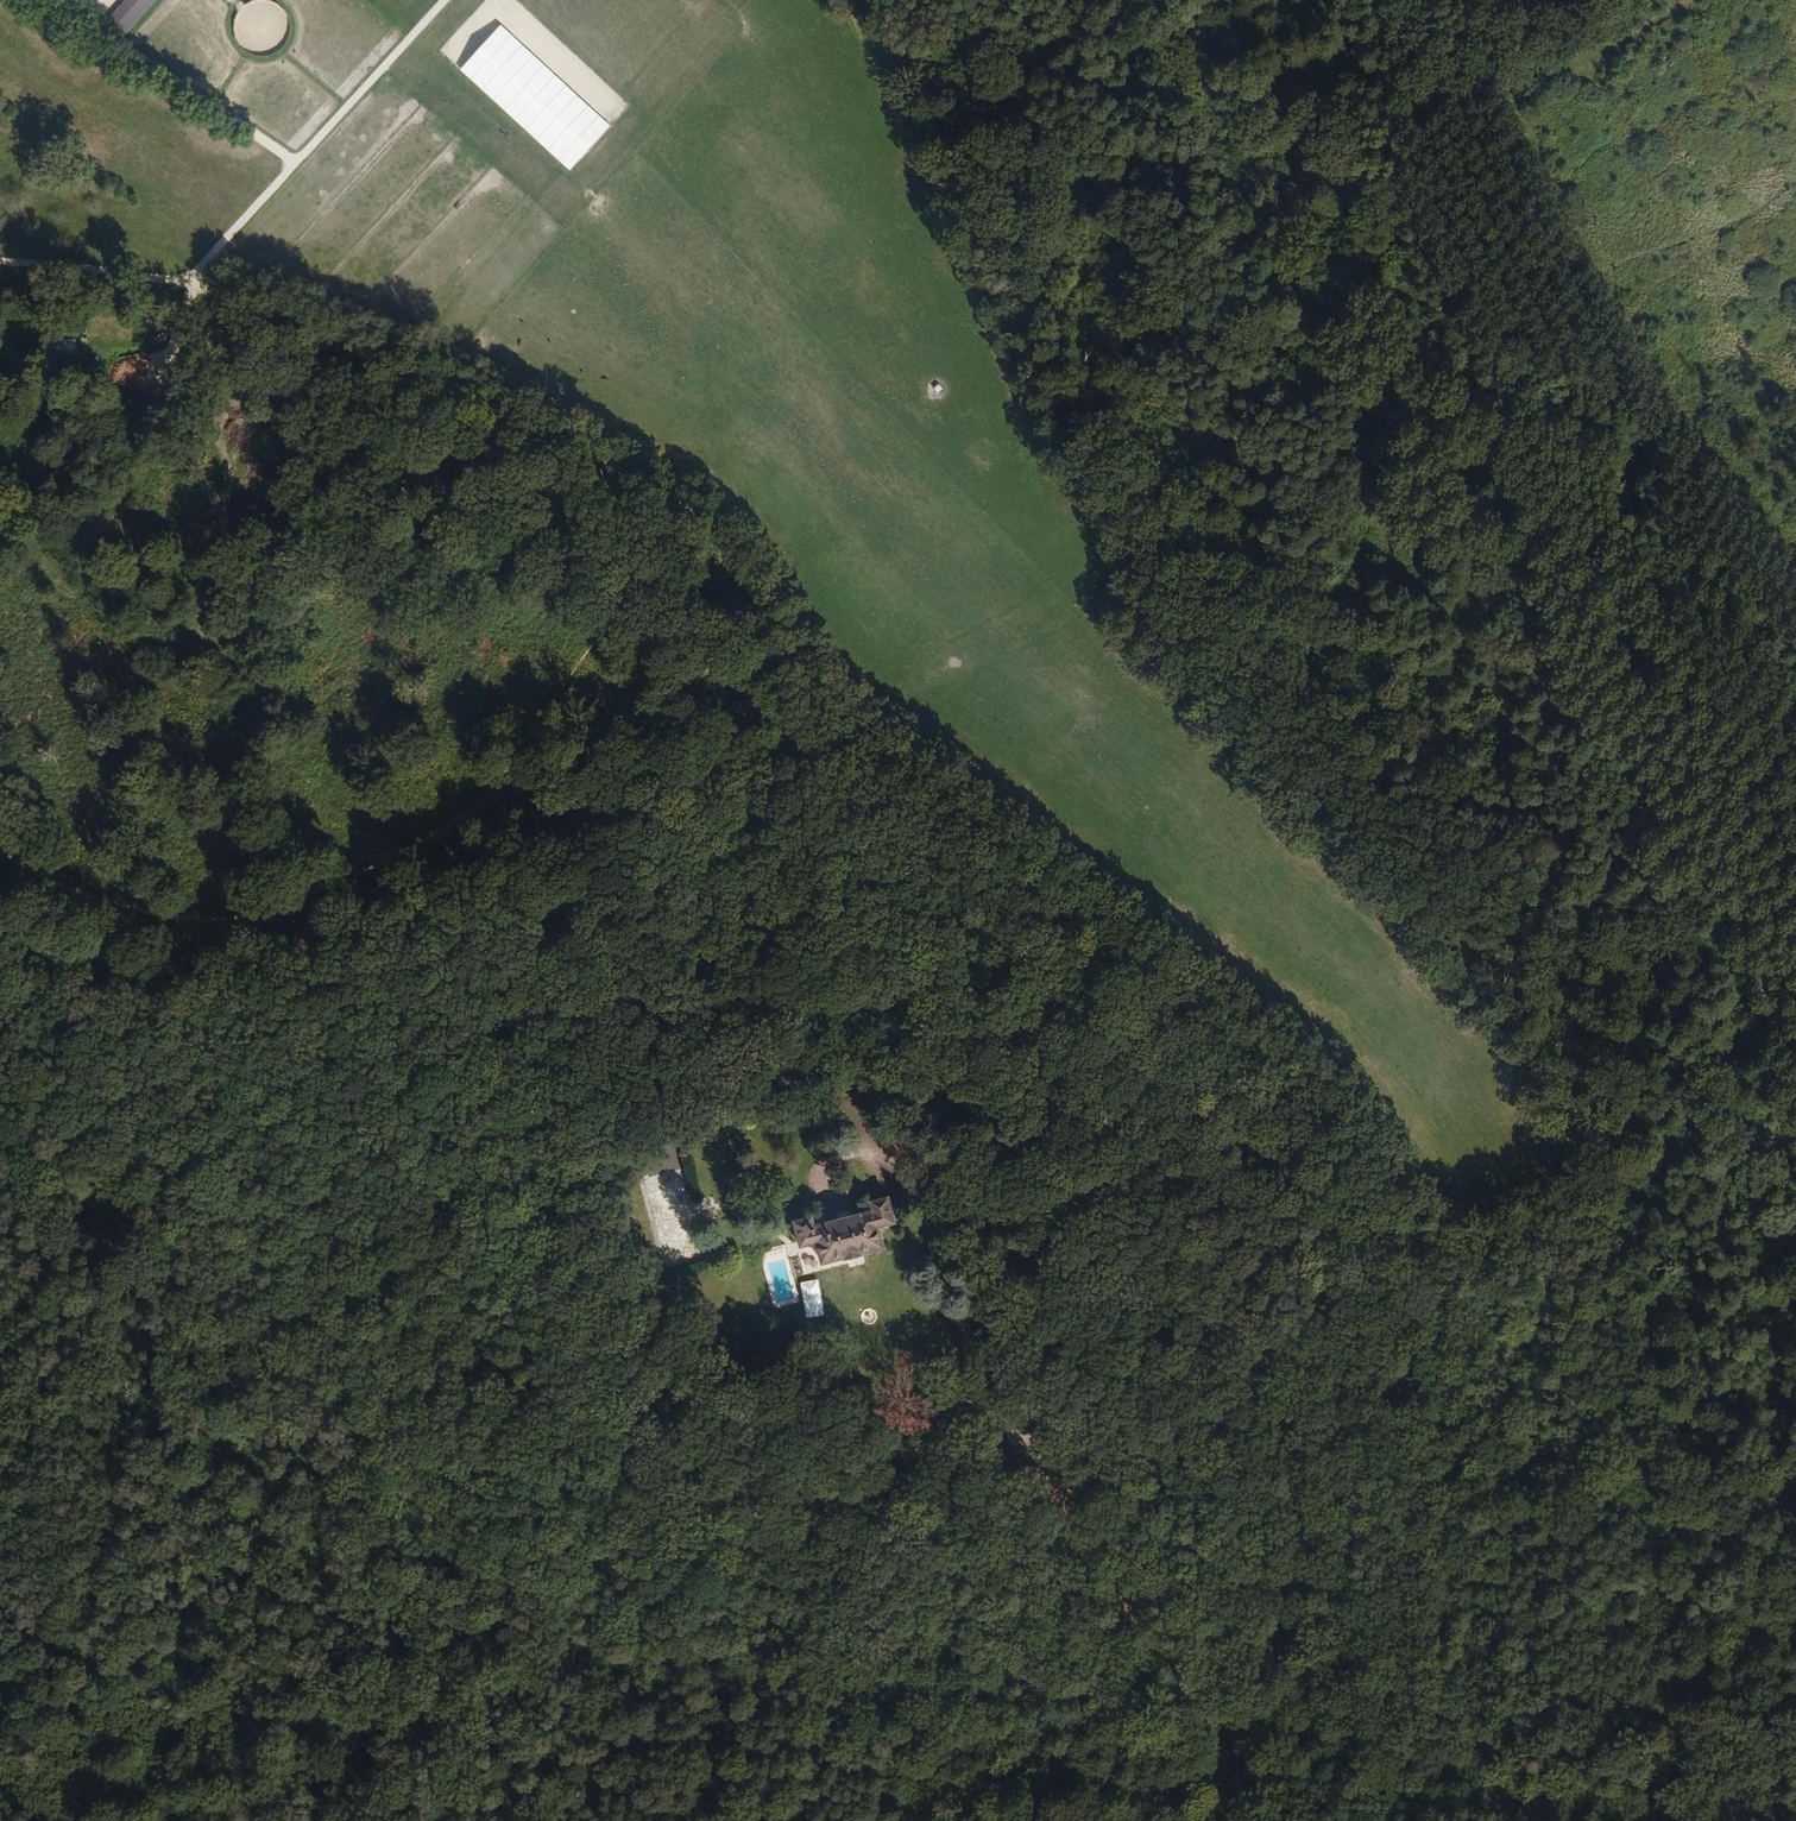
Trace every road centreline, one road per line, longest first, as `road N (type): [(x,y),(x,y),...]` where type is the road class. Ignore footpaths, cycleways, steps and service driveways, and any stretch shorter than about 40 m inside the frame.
road 1 (track): [(0,923),(107,986),(192,985),(871,716),(966,807),(1193,974),(1377,1173),(1457,1329),(1464,1652),(1510,1820)]
road 2 (track): [(107,986),(0,1062)]

